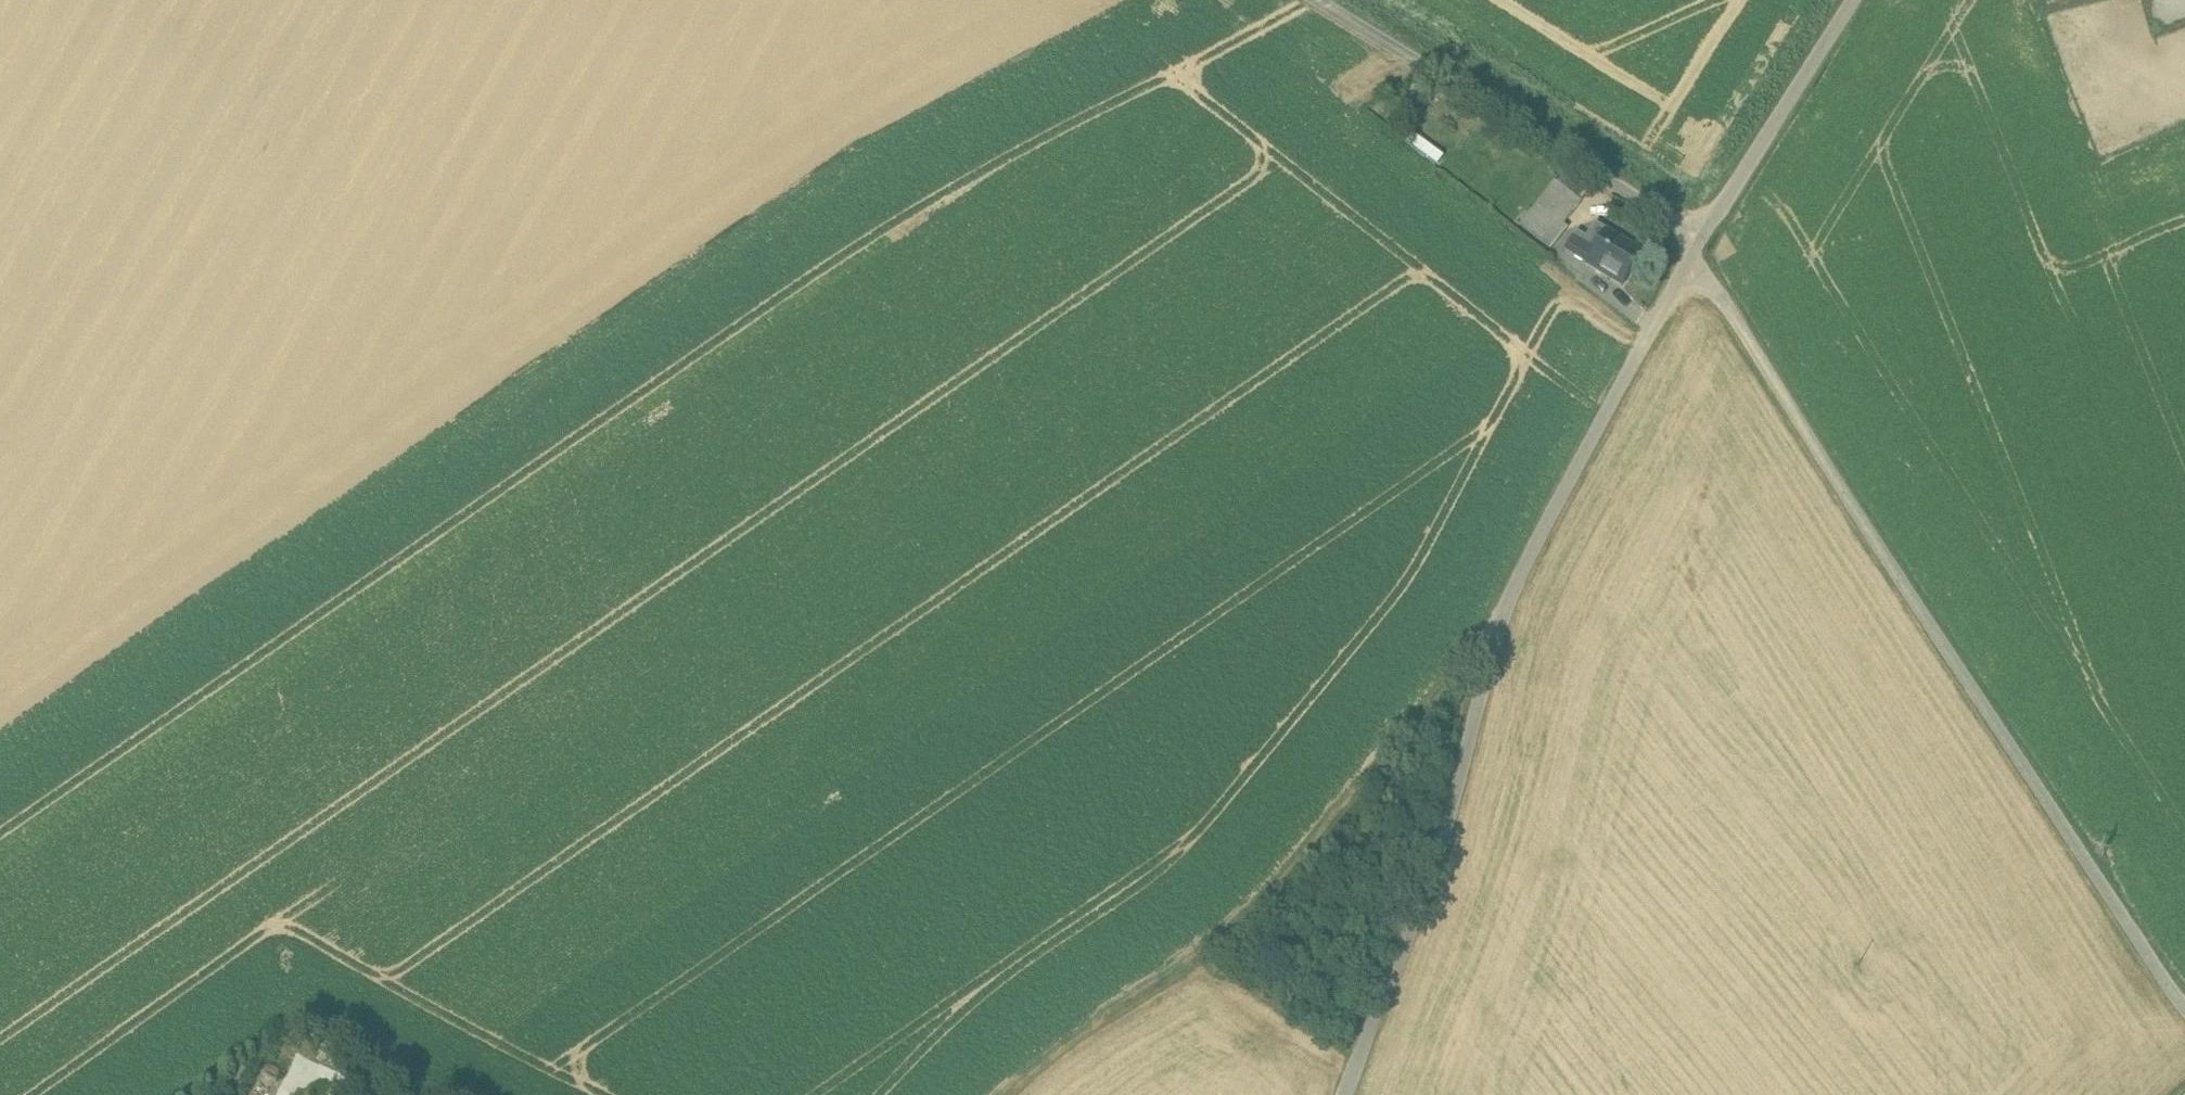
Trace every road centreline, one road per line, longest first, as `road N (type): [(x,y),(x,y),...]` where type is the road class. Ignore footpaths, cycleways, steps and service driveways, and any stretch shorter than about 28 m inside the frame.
road 1 (unclassified): [(1691,247),(1488,641),(1461,772),(1343,1094)]
road 2 (unclassified): [(2184,1007),(1691,247)]
road 3 (track): [(1488,641),(1214,963),(1081,1031),(1006,1094)]
road 4 (track): [(1691,247),(1671,220),(1320,0)]
road 5 (unclassified): [(1847,0),(1691,247)]

